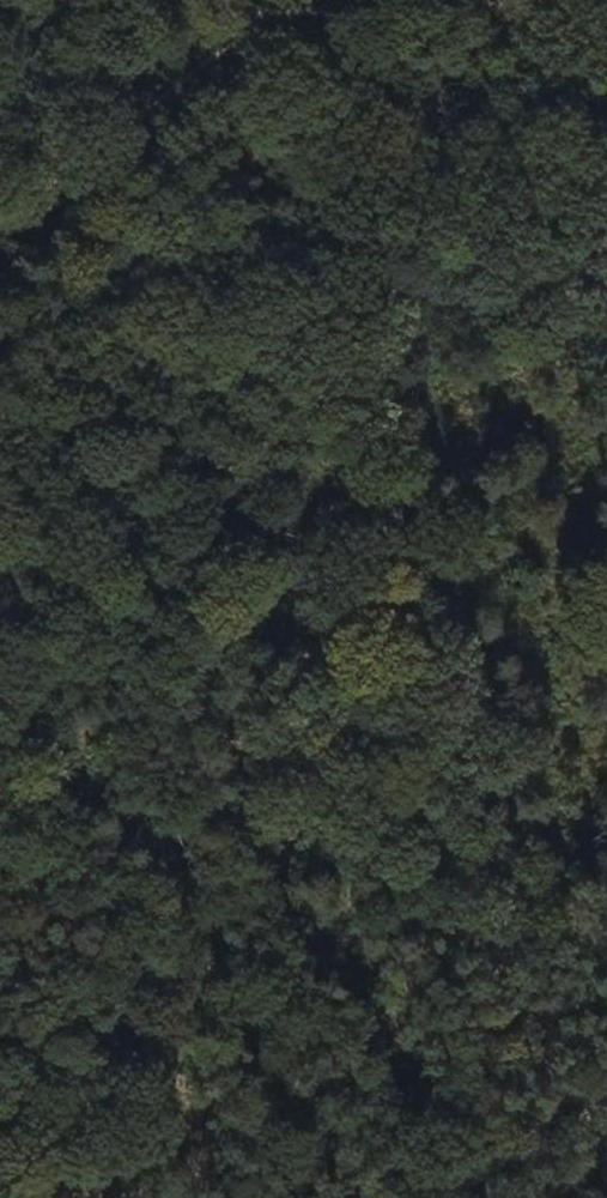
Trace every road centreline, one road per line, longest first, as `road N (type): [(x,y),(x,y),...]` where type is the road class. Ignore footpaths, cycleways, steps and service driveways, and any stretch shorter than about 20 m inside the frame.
road 1 (track): [(282,0),(0,226)]

